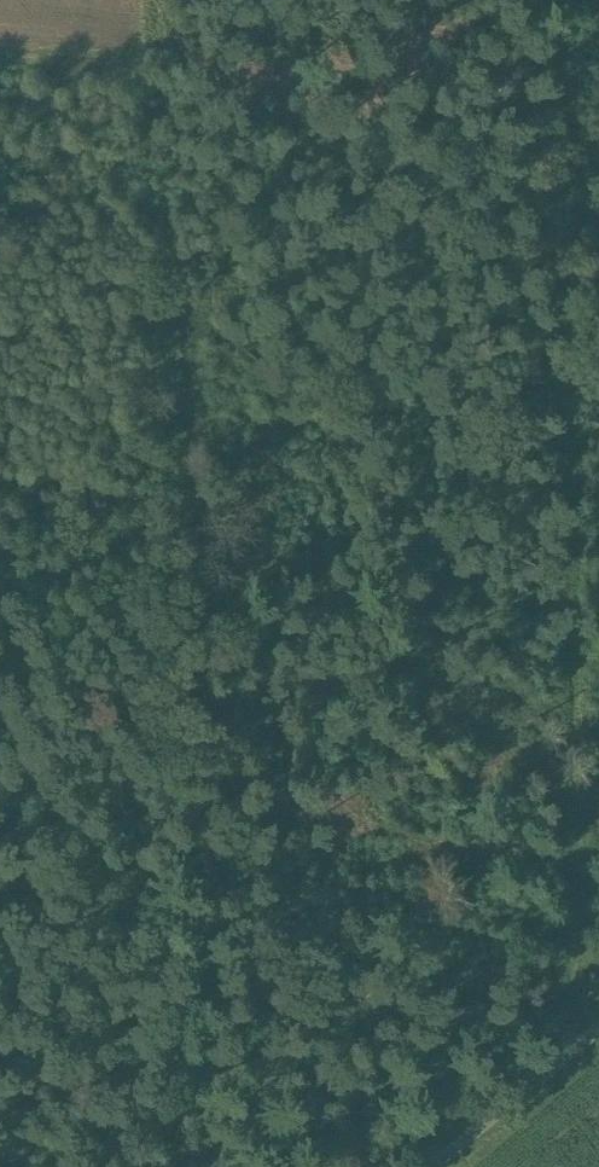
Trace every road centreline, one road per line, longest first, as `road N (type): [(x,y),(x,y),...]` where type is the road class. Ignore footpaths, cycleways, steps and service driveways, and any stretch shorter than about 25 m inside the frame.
road 1 (track): [(598,1026),(584,997),(575,419),(556,0)]
road 2 (unclassified): [(598,1026),(430,1166)]

